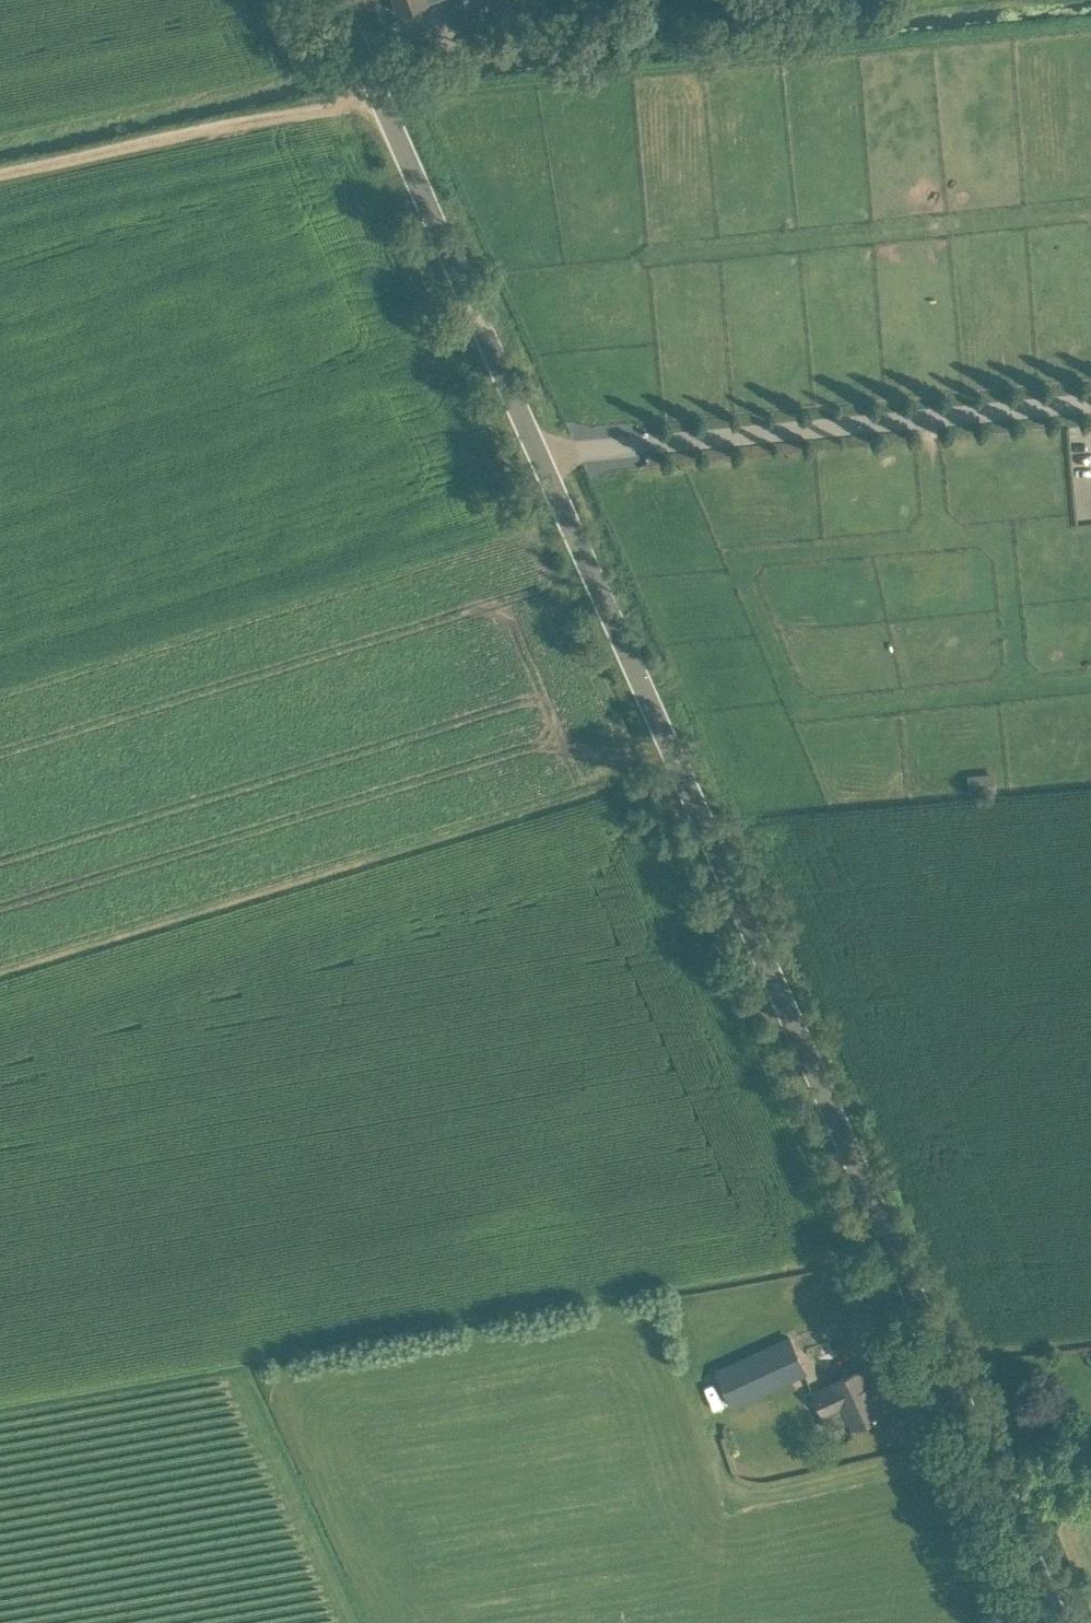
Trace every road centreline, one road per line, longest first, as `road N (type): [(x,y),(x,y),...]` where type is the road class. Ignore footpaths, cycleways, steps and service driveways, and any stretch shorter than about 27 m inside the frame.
road 1 (tertiary): [(1062,1622),(339,0)]

